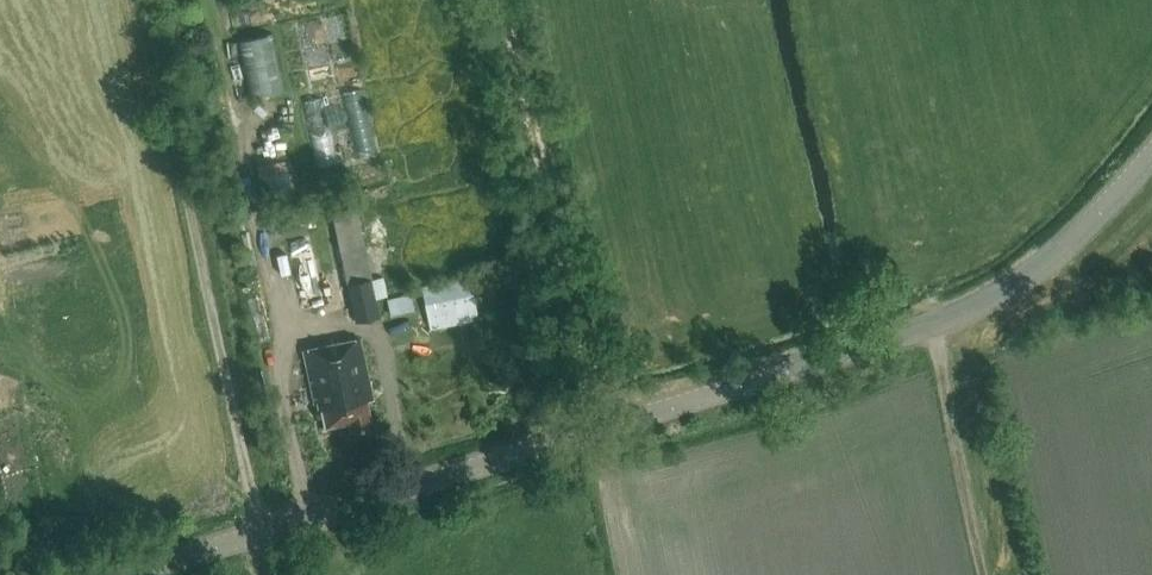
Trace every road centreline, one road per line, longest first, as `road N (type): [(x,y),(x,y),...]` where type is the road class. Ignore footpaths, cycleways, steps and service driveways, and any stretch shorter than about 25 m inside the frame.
road 1 (tertiary): [(82,574),(588,430),(987,295),(1044,252),(1151,137)]
road 2 (track): [(264,522),(157,0)]
road 3 (track): [(588,430),(492,0)]
road 4 (track): [(932,316),(984,574)]

